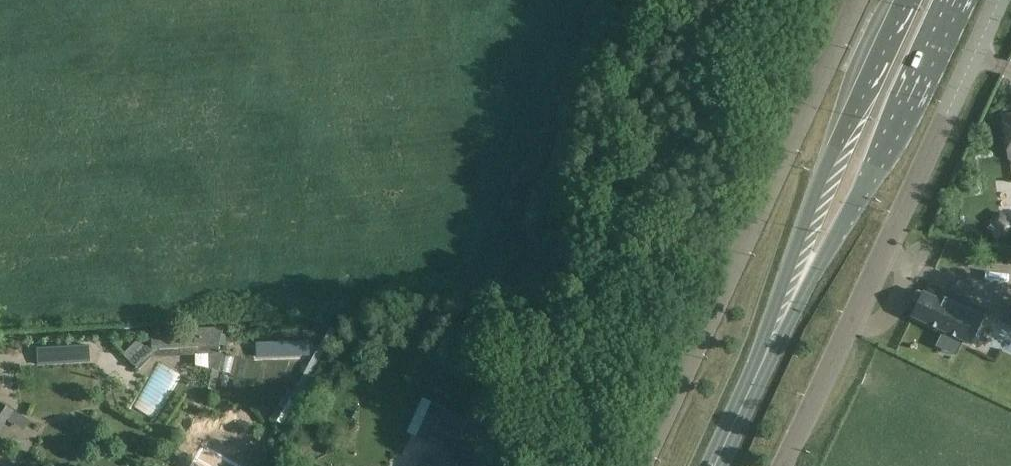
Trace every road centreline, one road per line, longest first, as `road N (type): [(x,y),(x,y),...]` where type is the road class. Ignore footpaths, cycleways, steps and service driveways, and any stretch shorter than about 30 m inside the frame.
road 1 (primary): [(723,465),(954,0)]
road 2 (unclassified): [(782,465),(999,0)]
road 3 (unclassified): [(642,465),(858,0)]
road 4 (primary): [(908,0),(821,176),(764,339),(706,465)]

